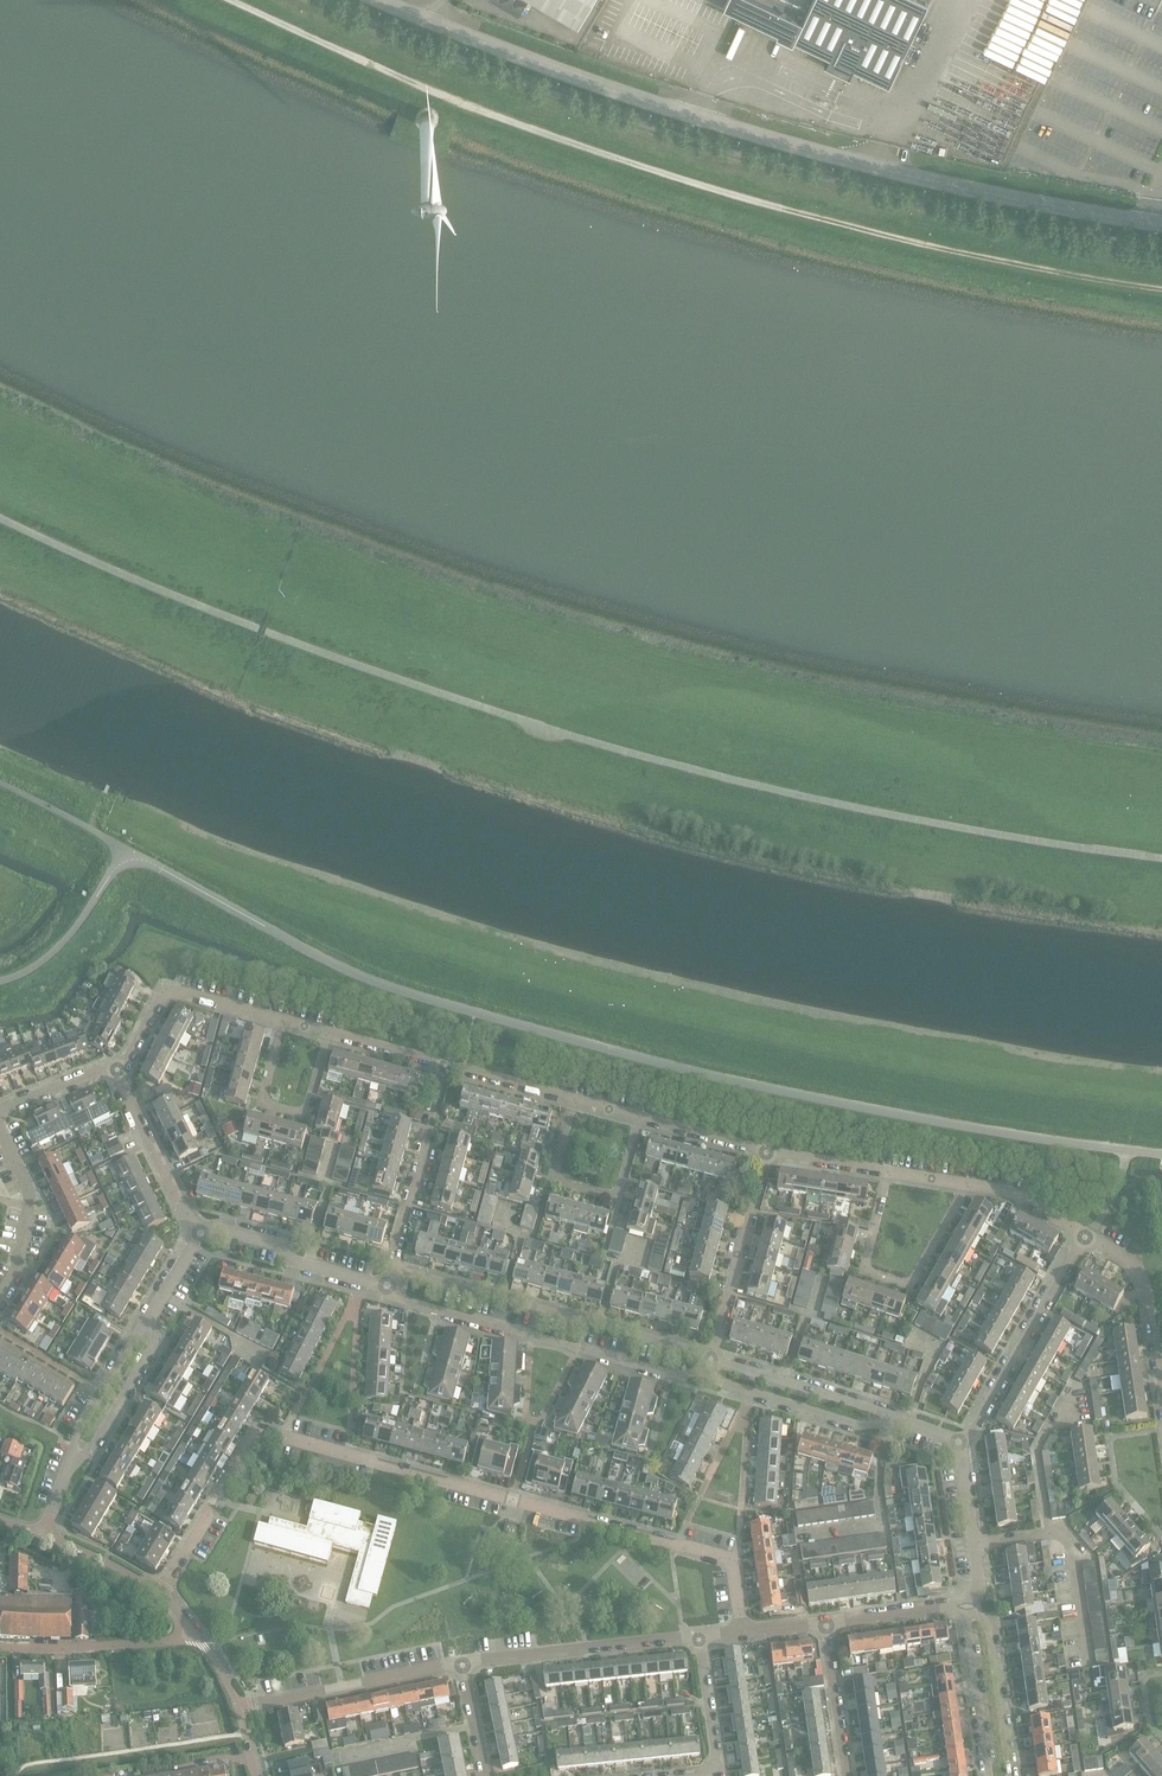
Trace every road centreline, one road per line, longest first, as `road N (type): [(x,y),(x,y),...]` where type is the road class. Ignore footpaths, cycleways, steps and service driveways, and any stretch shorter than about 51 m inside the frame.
road 1 (unclassified): [(1161,1154),(784,1093),(477,1012),(354,973),(125,845)]
road 2 (unclassified): [(1161,225),(1004,197),(698,120),(382,0)]
road 3 (residential): [(744,1631),(733,1559),(259,1429),(162,1593)]
road 4 (unclassified): [(702,1367),(671,1373),(406,1300),(383,1282)]
road 5 (unclassified): [(712,1353),(395,1268)]
road 6 (residential): [(890,1171),(864,1268),(911,1282),(968,1184)]
road 7 (unclassified): [(959,1442),(1085,1236)]
road 8 (unclassified): [(463,1662),(697,1636)]
road 9 (residential): [(640,1117),(620,1195),(554,1179),(576,1098)]
road 10 (residential): [(238,1705),(463,1662)]
road 11 (unclassified): [(910,1422),(859,1425),(723,1382),(702,1367)]
road 12 (unclassified): [(283,1020),(168,987),(127,1059),(115,1064)]
road 13 (residential): [(283,1020),(263,1101),(307,1112),(329,1031)]
road 14 (unclassified): [(395,1268),(447,1064)]
road 15 (unclassified): [(910,1422),(712,1353)]
road 16 (unclassified): [(712,1353),(766,1153)]
road 17 (residential): [(0,1646),(200,1639)]
road 18 (unclassified): [(383,1282),(291,1259),(281,1244),(221,1227),(201,1232)]
road 19 (unclassified): [(0,979),(52,956),(104,889),(125,845)]
road 20 (unclassified): [(201,1232),(115,1064)]
road 21 (residential): [(0,1299),(15,1270),(32,1193),(0,1126)]
road 22 (unclassified): [(1161,1383),(1139,1270),(1085,1236)]
road 23 (unclassified): [(1012,1775),(989,1626),(970,1606)]
road 24 (unclassified): [(990,1775),(970,1606)]
road 25 (unclassified): [(970,1606),(981,1585),(959,1442)]
road 26 (residential): [(71,1466),(103,1391),(151,1321)]
road 27 (unclassified): [(696,1775),(717,1773),(697,1636)]
road 28 (unclassified): [(848,1775),(828,1622)]
road 29 (residential): [(91,1453),(153,1346),(151,1321)]
road 30 (unclassified): [(828,1622),(970,1606)]
road 31 (unclassified): [(576,1098),(447,1064)]
road 32 (residential): [(162,1593),(43,1534)]
road 33 (unclassified): [(766,1153),(640,1117)]
road 34 (unclassified): [(1085,1236),(1017,1195),(968,1184)]
road 35 (unclassified): [(890,1171),(766,1153)]
road 36 (residential): [(0,1108),(115,1064)]
road 37 (unclassified): [(447,1064),(329,1031)]

